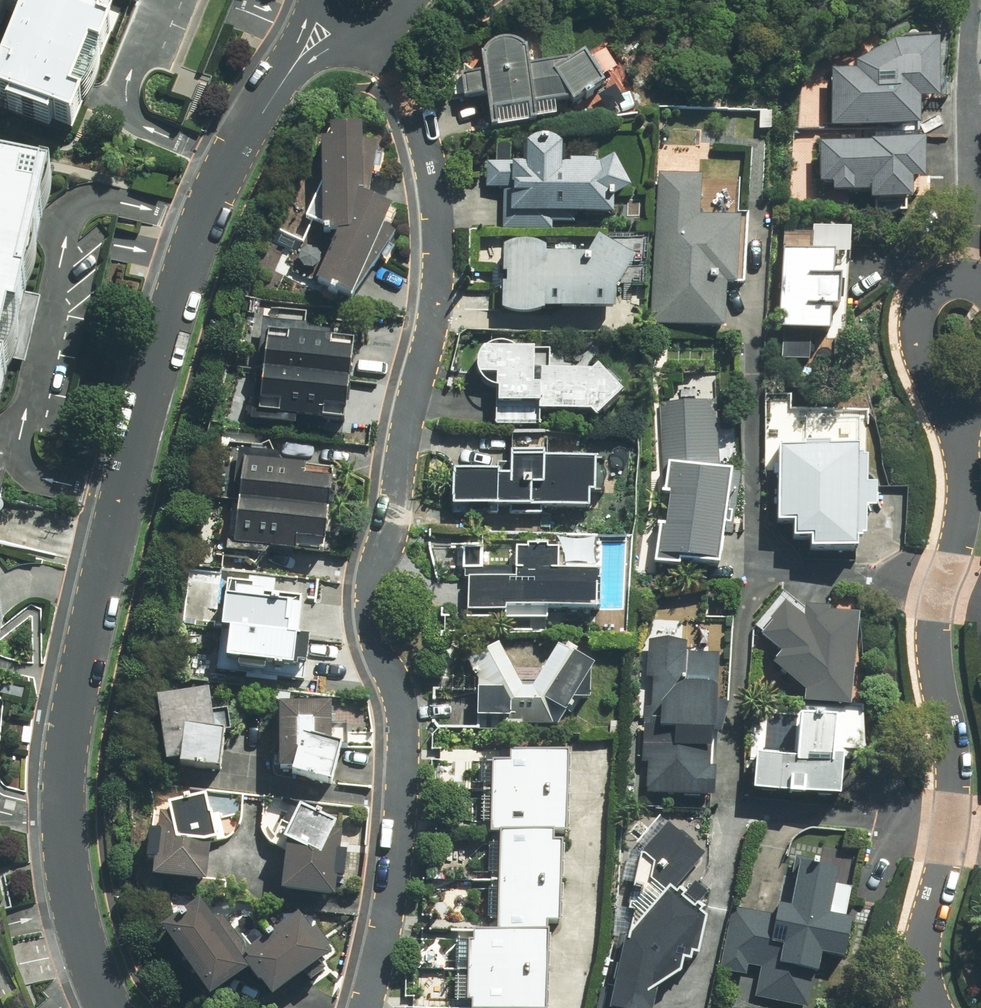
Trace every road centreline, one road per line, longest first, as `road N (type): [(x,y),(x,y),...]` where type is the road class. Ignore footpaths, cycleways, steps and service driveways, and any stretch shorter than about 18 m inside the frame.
road 1 (residential): [(341,18),(298,53),(221,163),(154,349),(94,591),(60,793),(75,943),(104,1007)]
road 2 (residential): [(381,26),(432,169),(437,245),(387,526),(365,598),(365,627),(399,707),(402,749),(396,835),(362,1007)]
road 3 (residential): [(964,442),(962,525),(934,646),(954,779),(923,950),(929,1007)]
road 4 (residential): [(964,442),(909,333),(913,304),(926,284),(961,284)]

